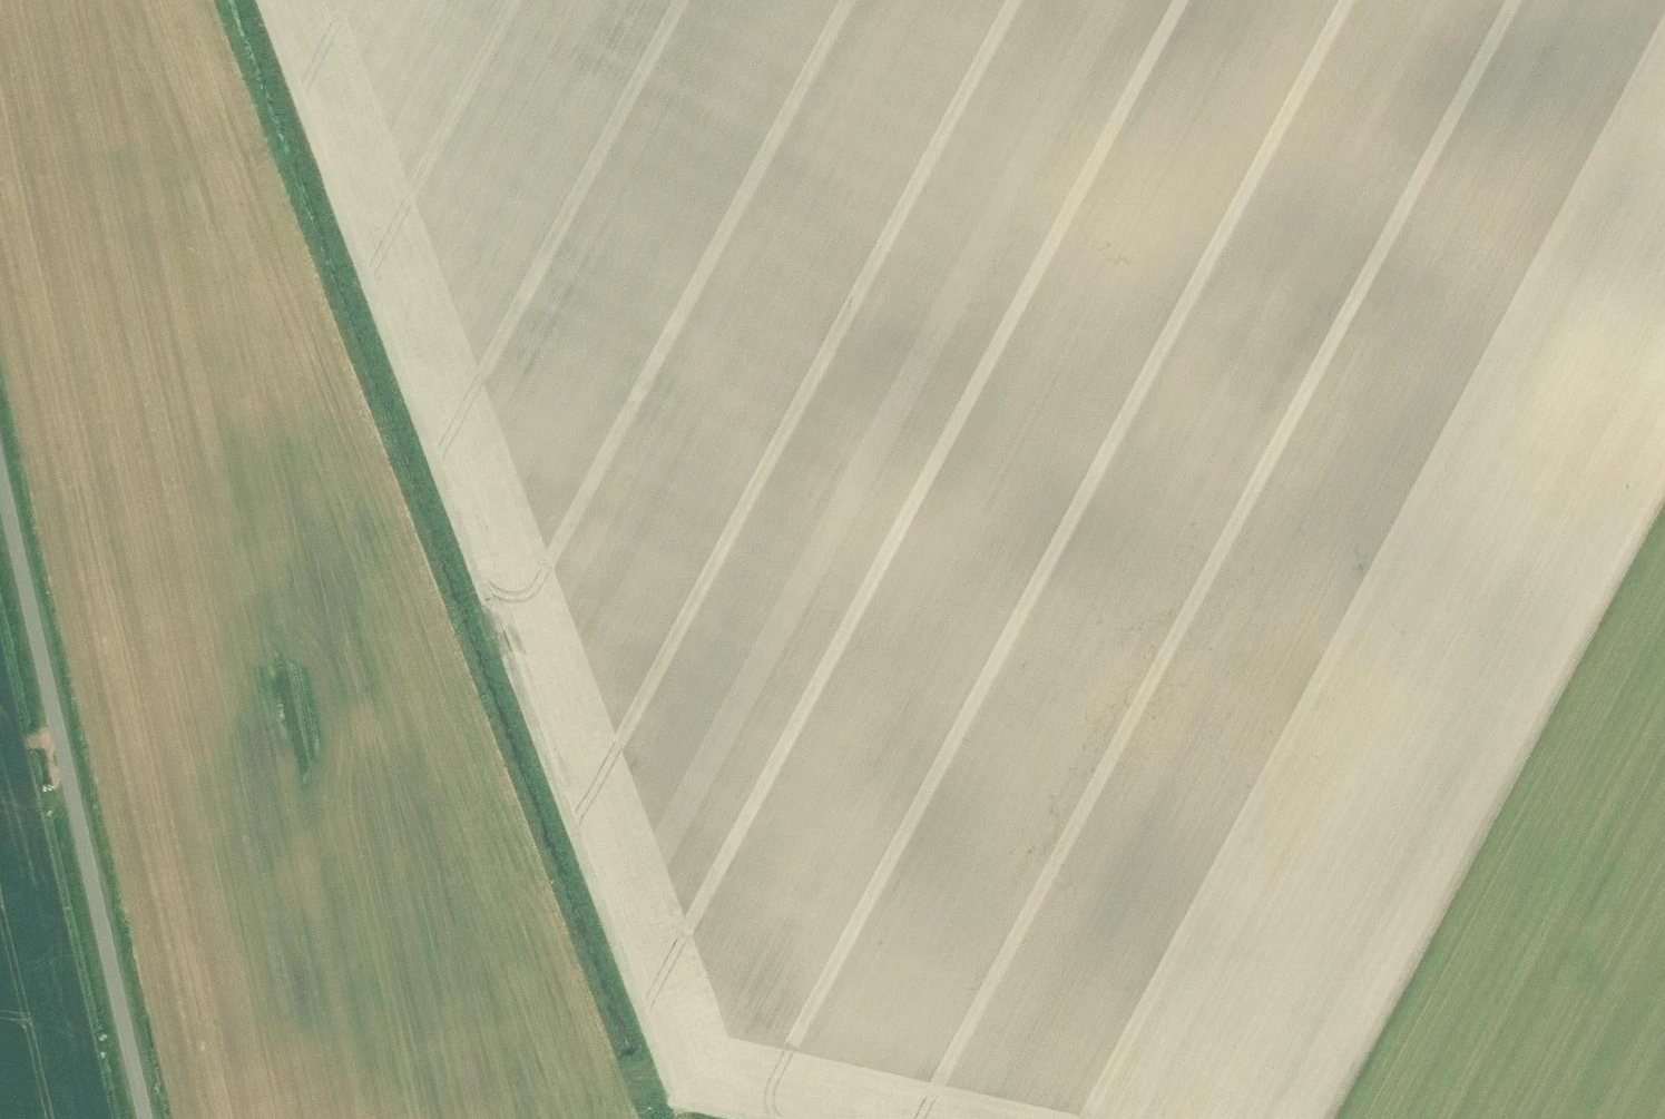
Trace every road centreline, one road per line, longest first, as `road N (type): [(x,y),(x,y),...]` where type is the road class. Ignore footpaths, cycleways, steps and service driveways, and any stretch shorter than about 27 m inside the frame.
road 1 (unclassified): [(145,1118),(0,479)]

